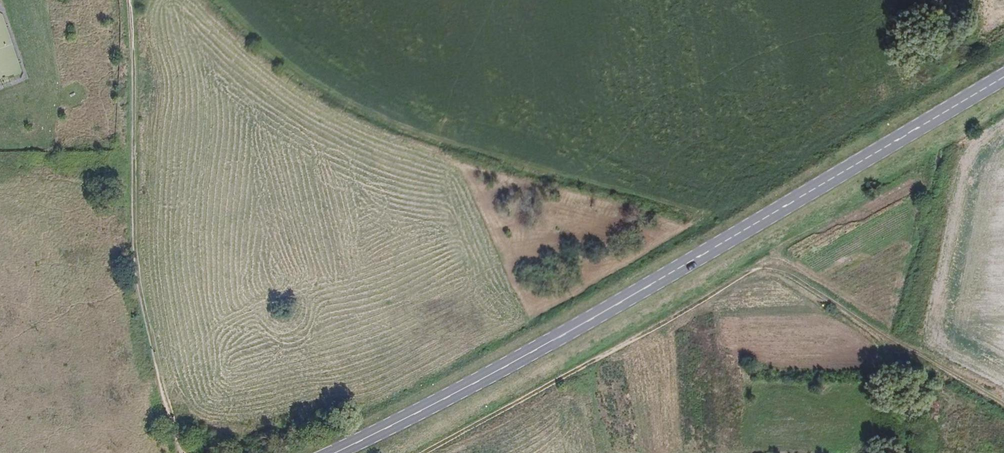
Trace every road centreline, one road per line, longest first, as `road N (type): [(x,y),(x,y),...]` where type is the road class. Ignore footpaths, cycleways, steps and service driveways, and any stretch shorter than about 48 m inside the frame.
road 1 (primary): [(1003,76),(508,364),(330,452)]
road 2 (track): [(428,452),(778,261),(1003,400)]
road 3 (track): [(128,0),(131,254),(178,452)]

